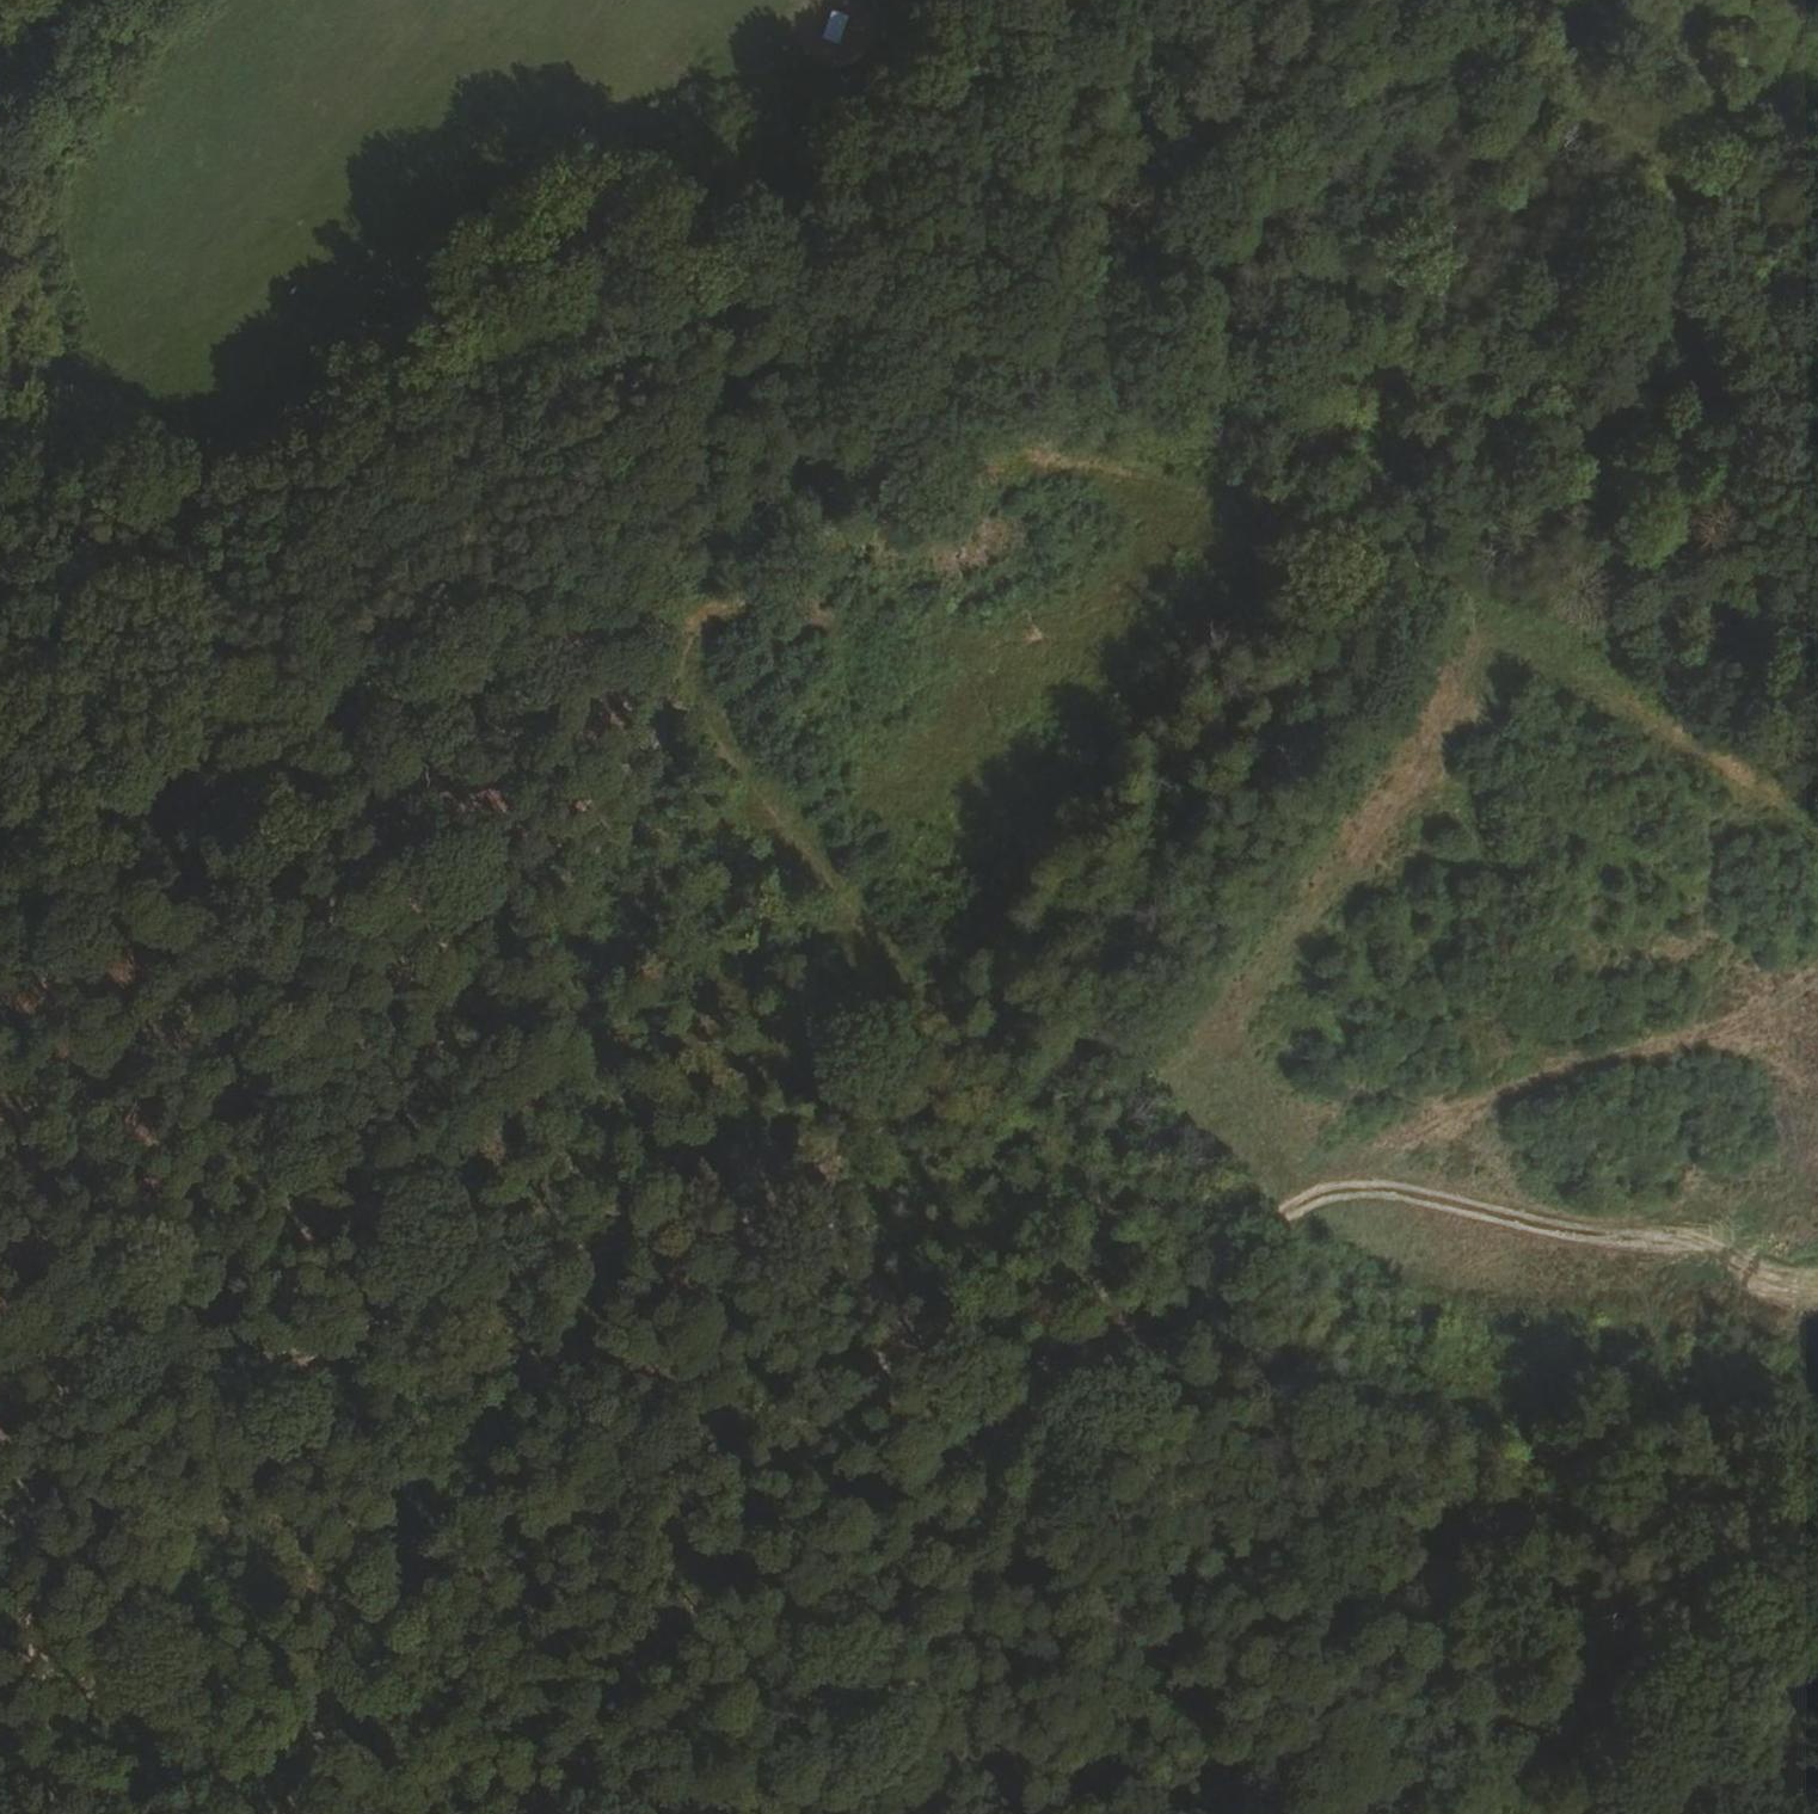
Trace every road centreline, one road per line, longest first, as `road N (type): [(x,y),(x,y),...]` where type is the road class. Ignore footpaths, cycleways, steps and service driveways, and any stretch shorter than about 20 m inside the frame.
road 1 (track): [(67,1813),(43,1686),(27,1515),(36,1429),(95,1317),(286,1060),(242,1020),(0,968)]

